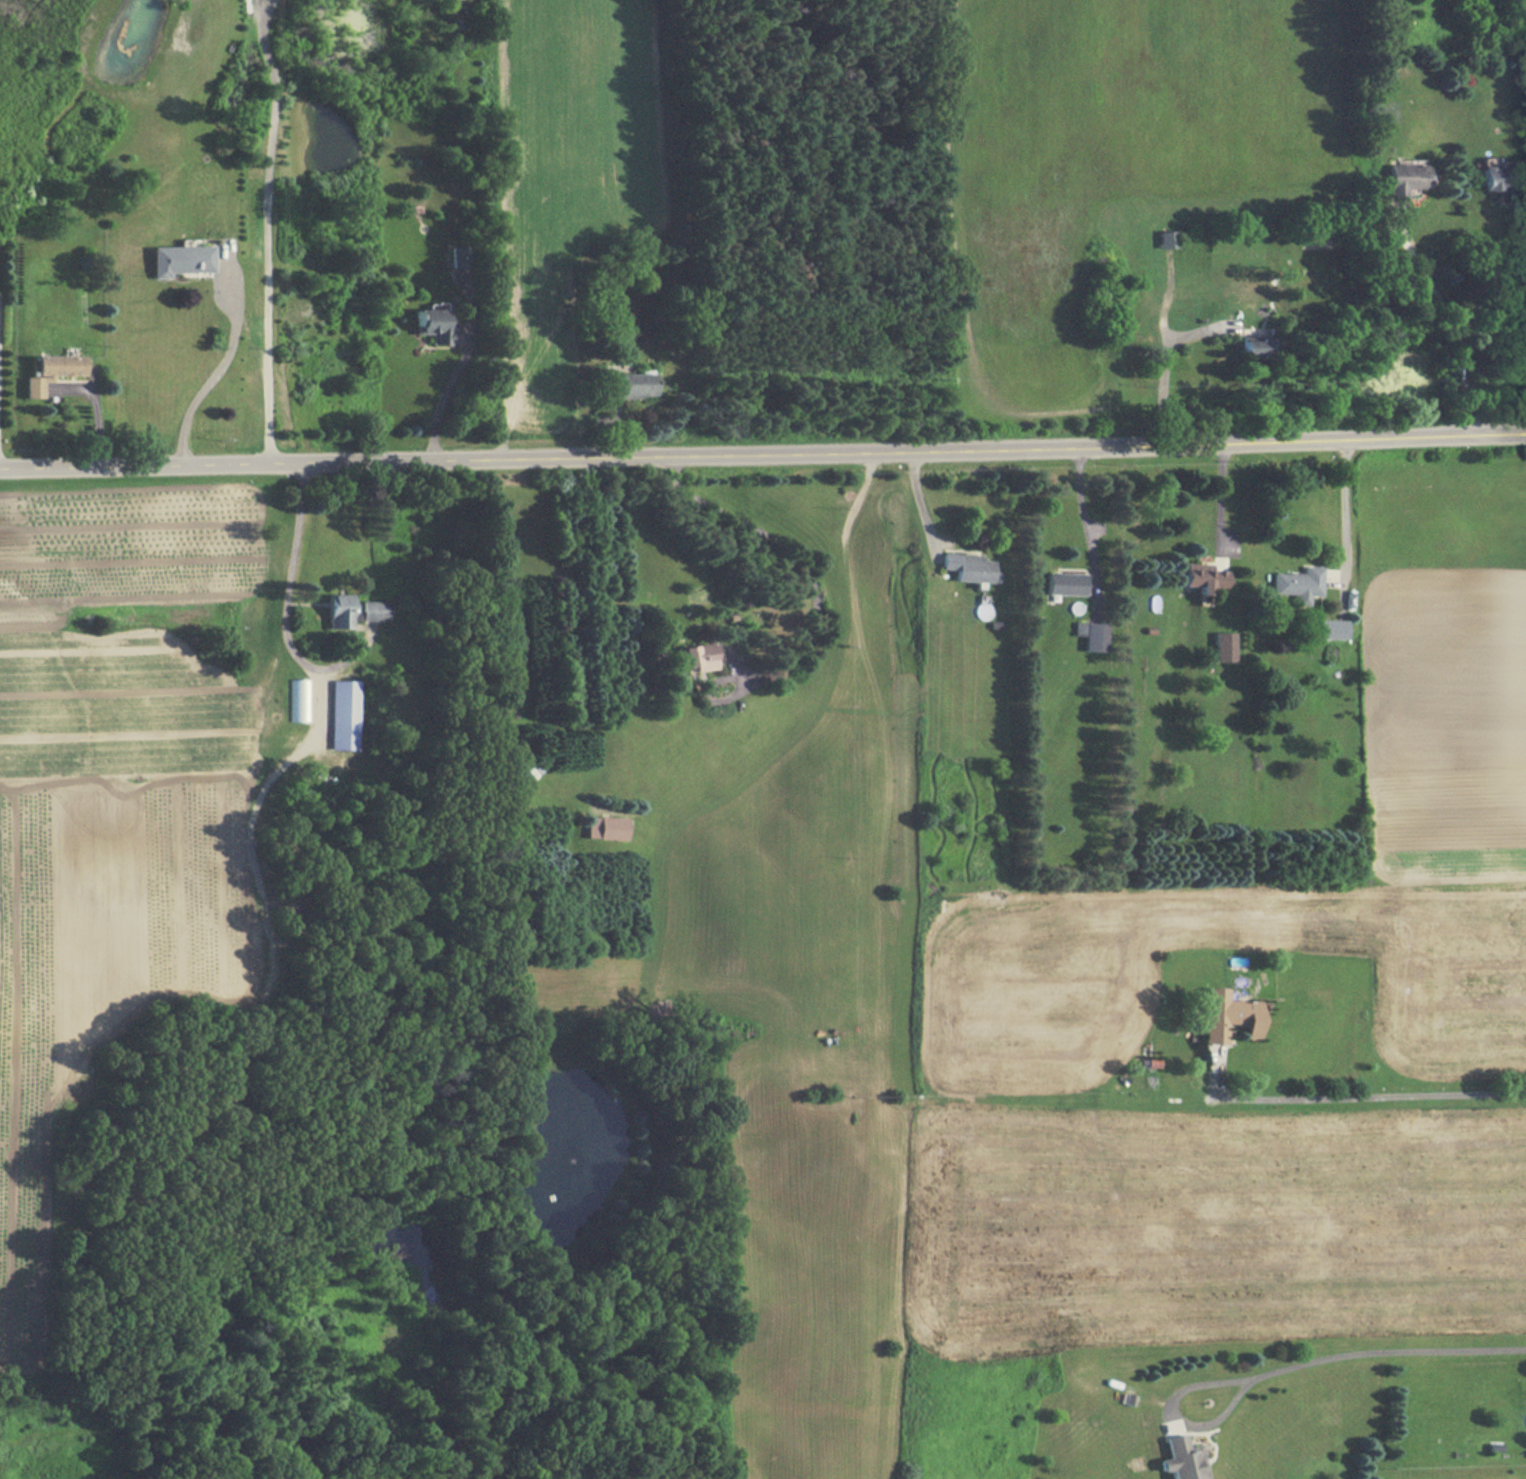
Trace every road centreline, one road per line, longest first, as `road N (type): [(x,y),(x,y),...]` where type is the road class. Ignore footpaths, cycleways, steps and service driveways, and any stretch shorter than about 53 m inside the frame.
road 1 (tertiary): [(0,469),(1525,432)]

